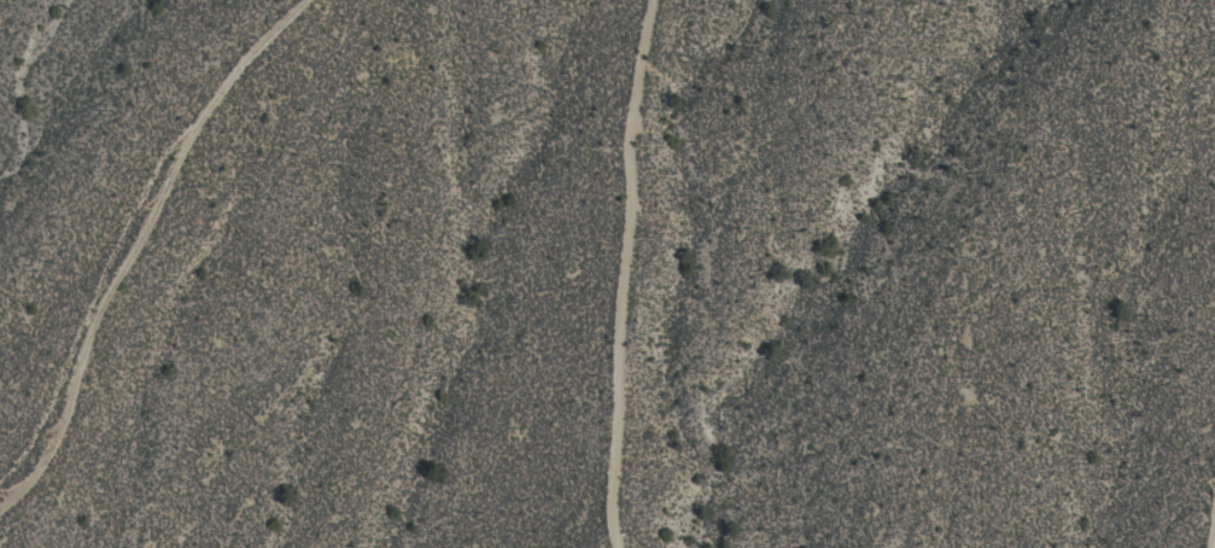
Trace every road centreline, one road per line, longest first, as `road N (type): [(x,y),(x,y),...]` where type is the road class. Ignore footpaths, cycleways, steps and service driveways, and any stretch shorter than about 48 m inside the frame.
road 1 (track): [(0,506),(46,451),(99,307),(197,122),(229,74),(305,0)]
road 2 (track): [(617,296),(649,0)]
road 3 (track): [(617,296),(606,547)]

